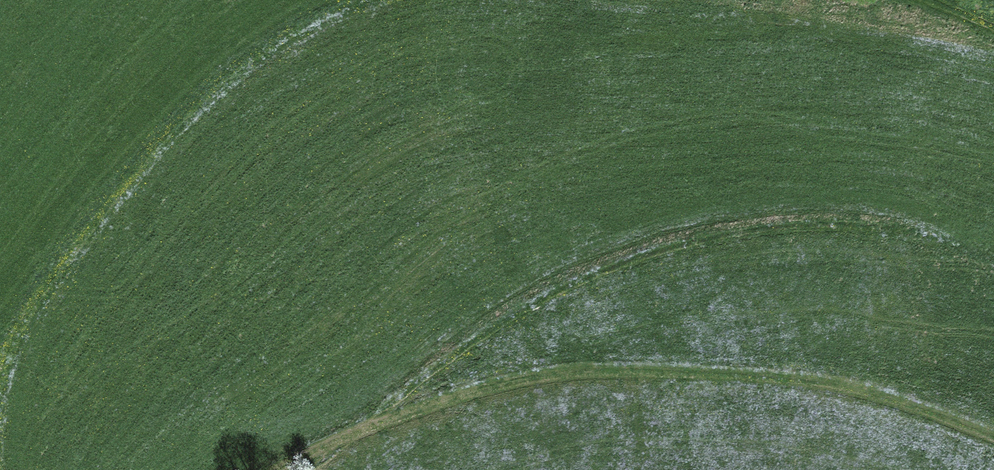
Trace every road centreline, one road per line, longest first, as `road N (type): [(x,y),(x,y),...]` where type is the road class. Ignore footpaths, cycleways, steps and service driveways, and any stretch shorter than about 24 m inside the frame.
road 1 (track): [(279,469),(362,428),(488,388),(632,372),(793,383),(903,404),(993,437)]
road 2 (track): [(362,428),(511,320),(679,250),(798,226),(863,228)]

